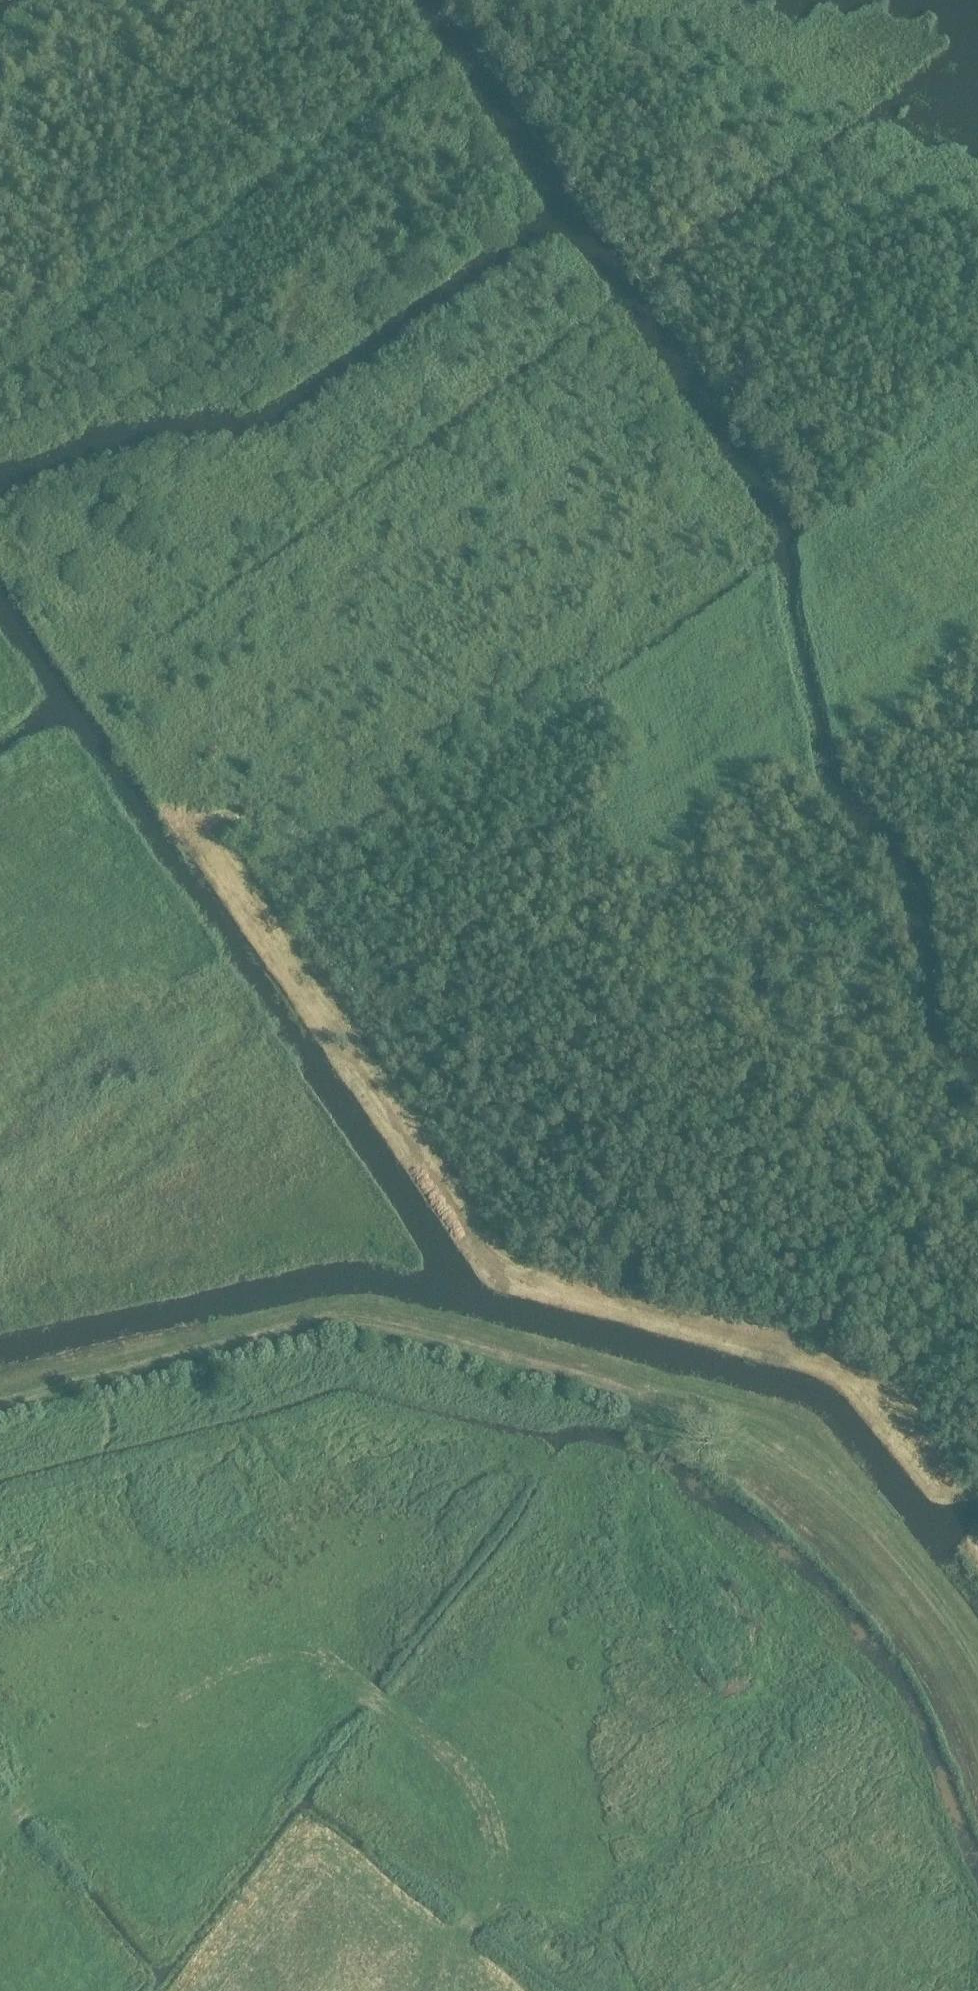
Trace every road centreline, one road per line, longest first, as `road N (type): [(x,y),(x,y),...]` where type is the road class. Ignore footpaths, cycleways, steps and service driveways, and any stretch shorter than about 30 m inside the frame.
road 1 (track): [(977,1656),(791,1427),(381,1315),(339,1315),(0,1401)]

